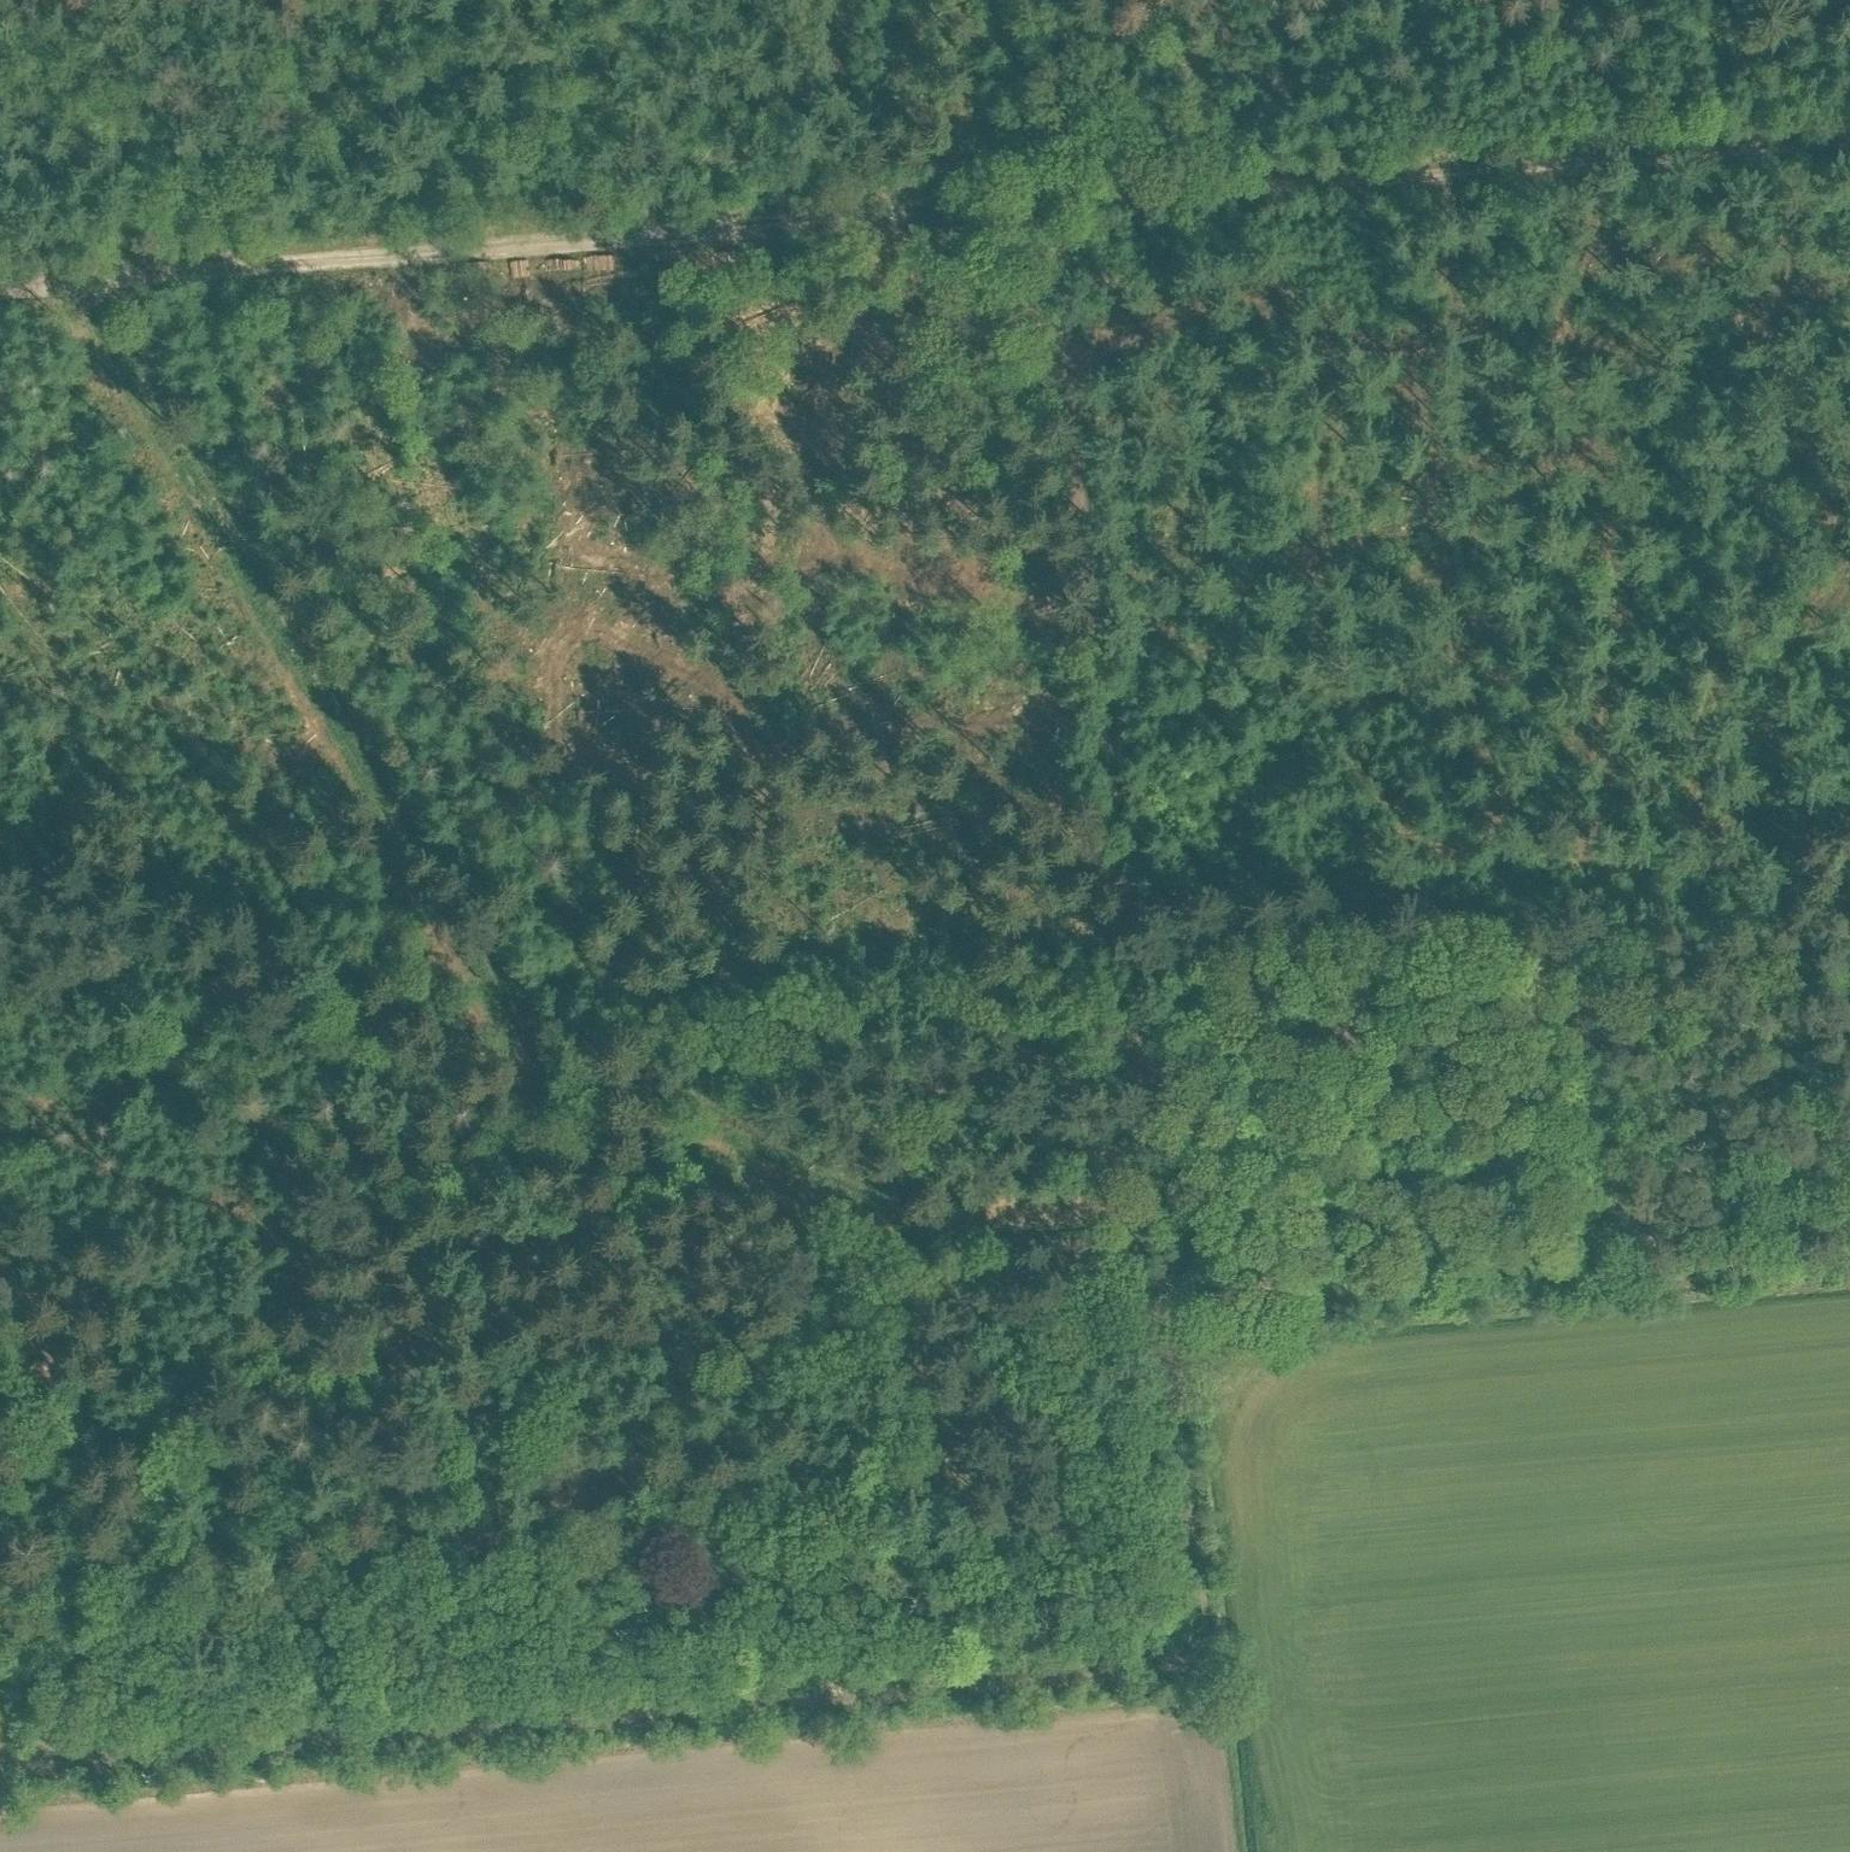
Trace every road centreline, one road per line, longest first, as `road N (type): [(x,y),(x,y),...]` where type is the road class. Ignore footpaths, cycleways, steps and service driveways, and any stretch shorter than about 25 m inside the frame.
road 1 (track): [(0,1764),(1205,1659),(1171,1327)]
road 2 (track): [(1171,1327),(1039,197)]
road 3 (track): [(1039,197),(0,278)]
road 4 (track): [(1849,131),(1039,197)]

